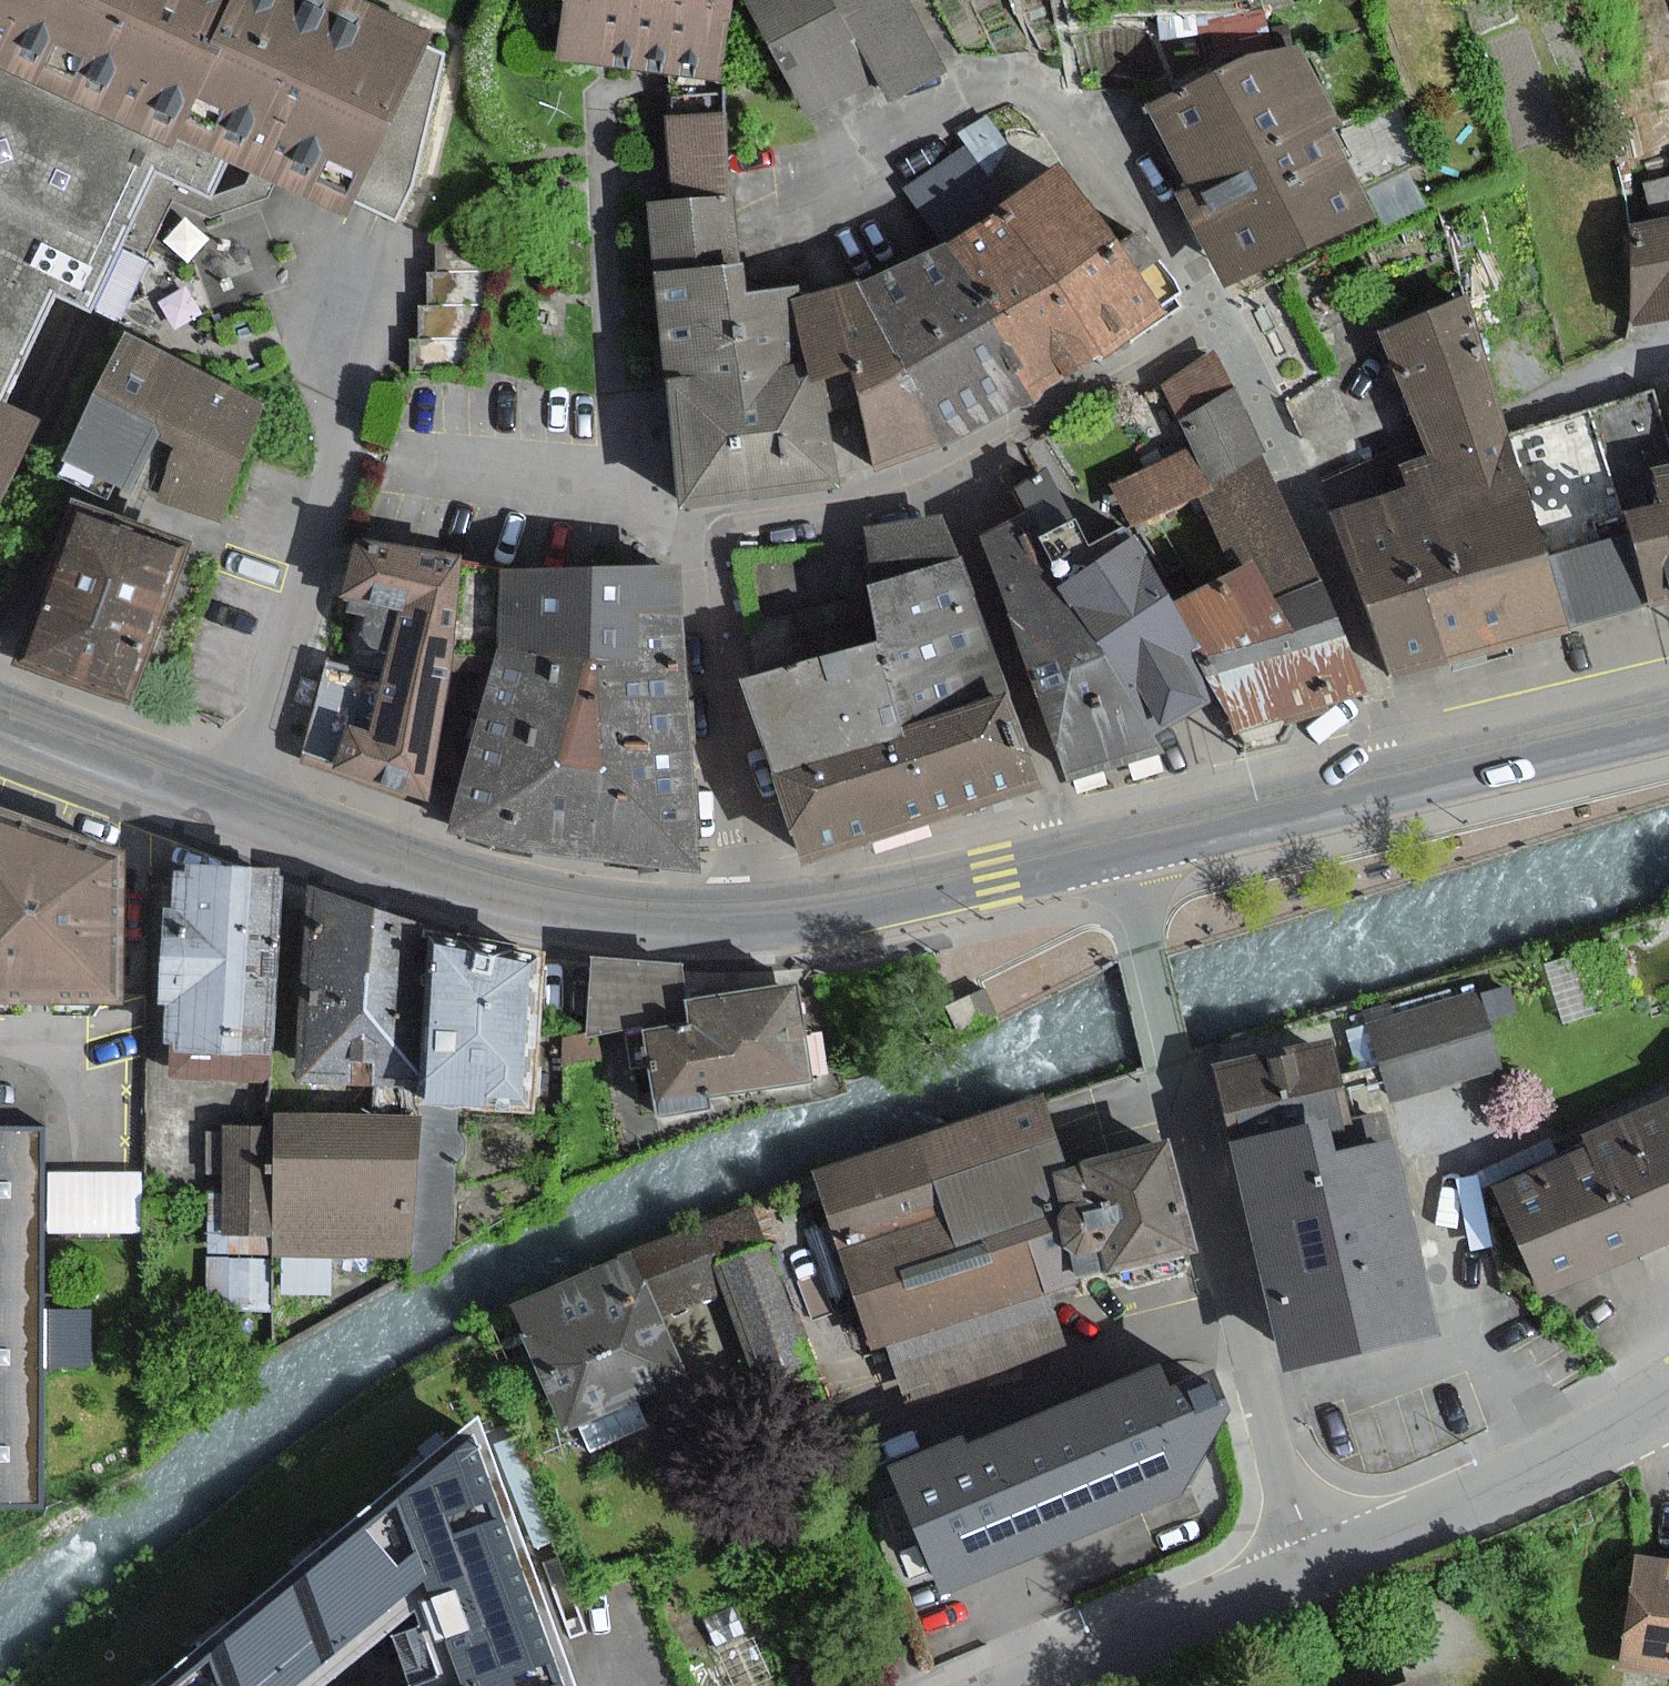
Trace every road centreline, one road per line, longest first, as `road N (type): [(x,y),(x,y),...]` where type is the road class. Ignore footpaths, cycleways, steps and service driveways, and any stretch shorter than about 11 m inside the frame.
road 1 (secondary): [(751,921),(587,914),(437,880),(0,715)]
road 2 (residential): [(1125,846),(1171,1060),(1304,1556)]
road 3 (residential): [(947,481),(721,510),(699,540),(751,921)]
road 4 (residential): [(781,205),(959,100),(985,93),(1029,98),(1095,147),(1216,324)]
road 5 (residential): [(1668,1394),(1304,1556)]
road 6 (residential): [(947,481),(1079,856)]
road 7 (secondary): [(1079,856),(843,910),(751,921)]
road 8 (residential): [(1304,1556),(1002,1685)]
road 9 (residential): [(1295,488),(1411,785)]
road 10 (residential): [(1216,324),(947,481)]
road 11 (secondary): [(1411,785),(1125,846)]
road 12 (secondary): [(1668,725),(1411,785)]
road 13 (residential): [(1216,324),(1295,488)]
road 14 (residential): [(1428,443),(1295,488)]

